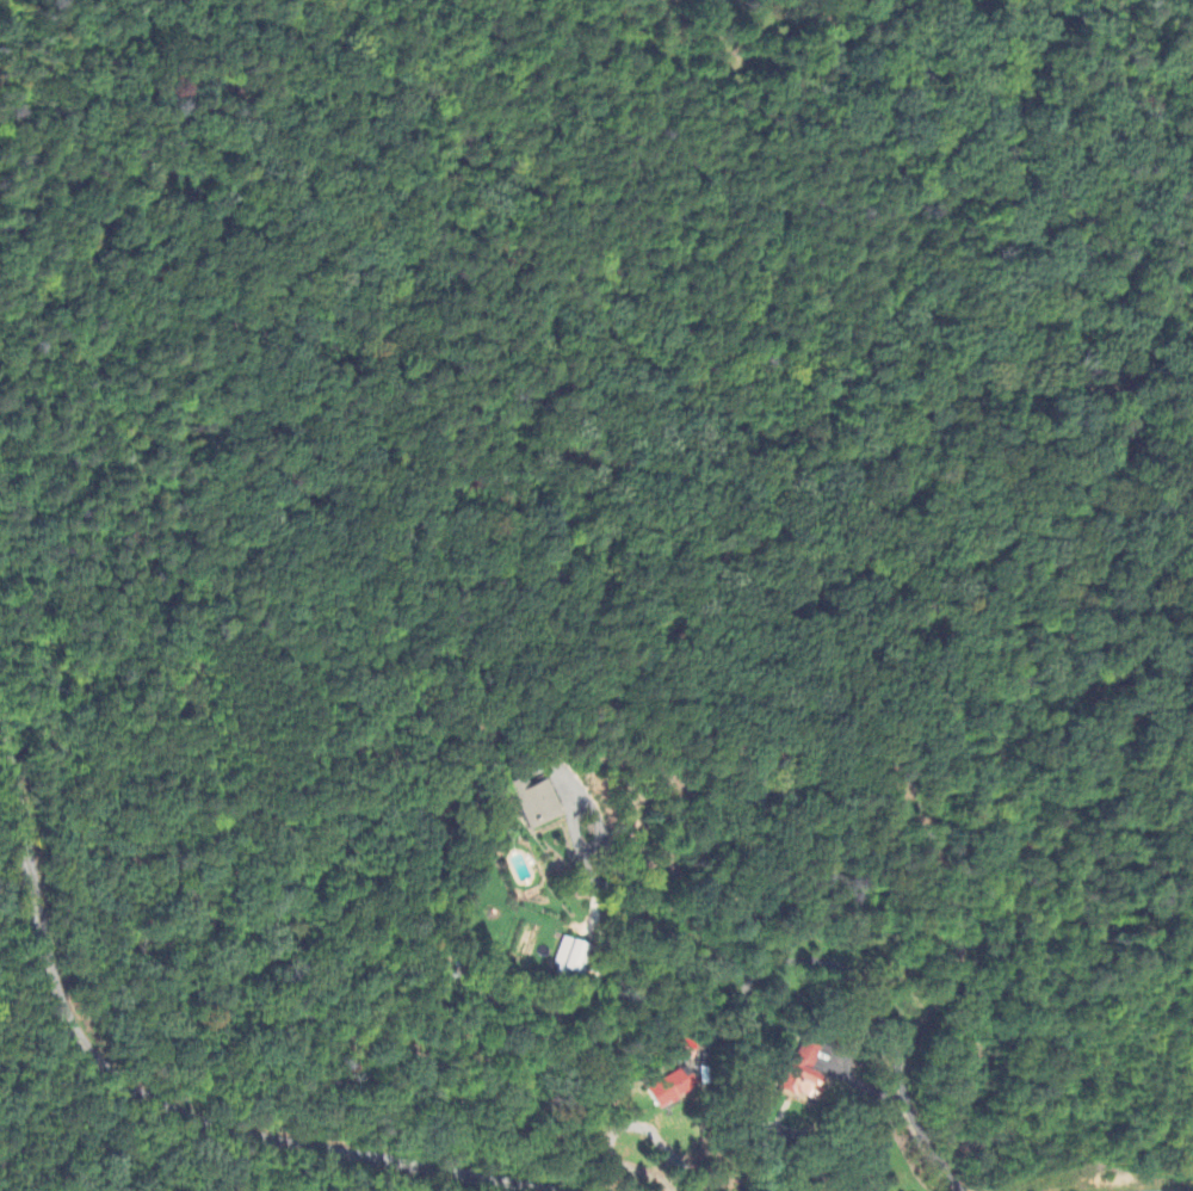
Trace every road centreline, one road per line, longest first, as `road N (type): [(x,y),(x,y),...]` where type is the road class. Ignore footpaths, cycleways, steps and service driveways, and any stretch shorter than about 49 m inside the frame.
road 1 (residential): [(559,1190),(245,1135),(124,1085),(84,1042),(60,993),(0,705)]

